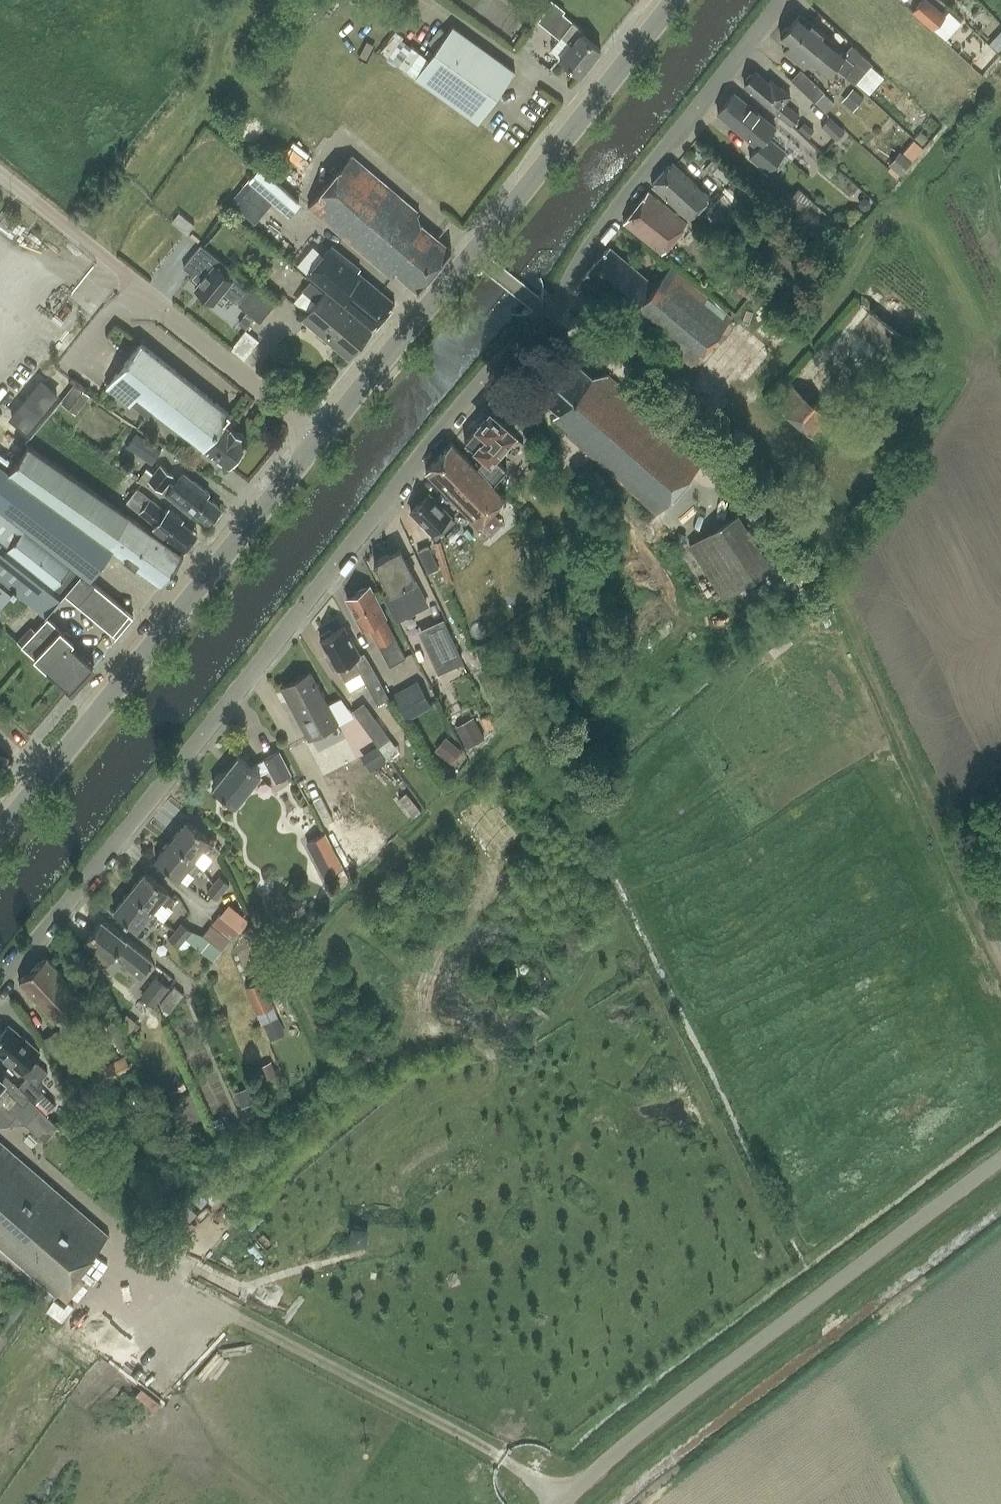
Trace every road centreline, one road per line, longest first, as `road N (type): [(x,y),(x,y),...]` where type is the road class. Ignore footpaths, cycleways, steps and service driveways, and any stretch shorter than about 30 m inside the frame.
road 1 (unclassified): [(0,983),(547,313)]
road 2 (unclassified): [(560,1500),(600,1462),(1000,1163)]
road 3 (tertiary): [(0,851),(328,436)]
road 4 (unclassified): [(560,1500),(446,1417),(153,1281)]
road 5 (unclassified): [(328,436),(0,171)]
road 6 (unclassified): [(547,313),(798,0)]
road 7 (tertiary): [(475,256),(682,0)]
road 8 (tertiary): [(328,436),(475,256)]

